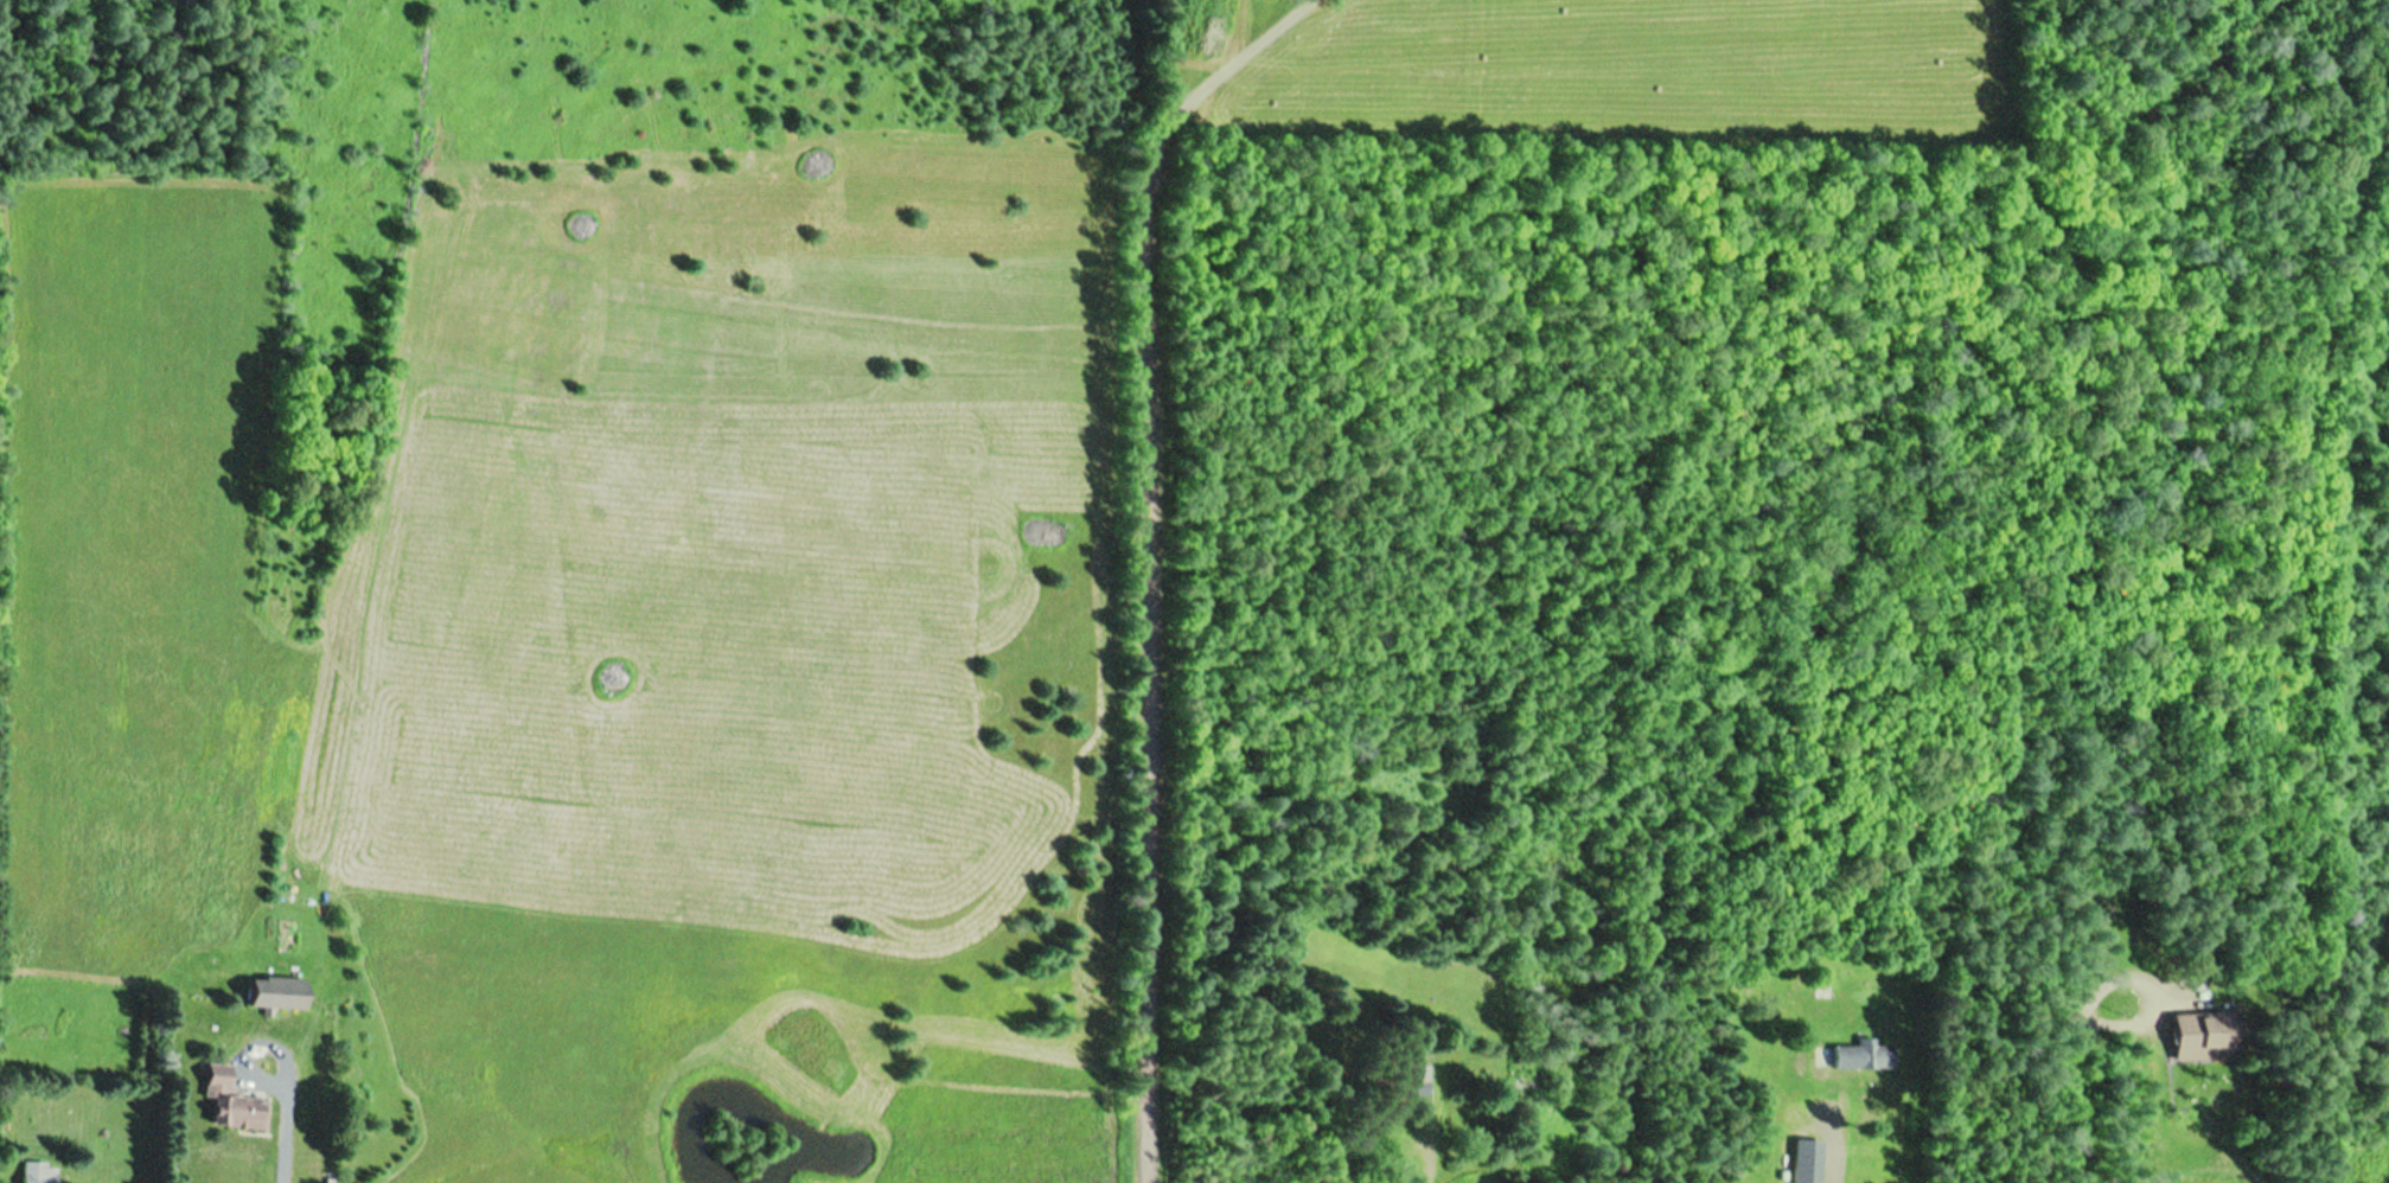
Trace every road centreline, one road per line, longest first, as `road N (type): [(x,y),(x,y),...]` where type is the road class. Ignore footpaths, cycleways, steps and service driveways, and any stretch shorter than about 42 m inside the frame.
road 1 (residential): [(1159,1182),(1156,295),(1197,127),(1310,41),(1348,0)]

